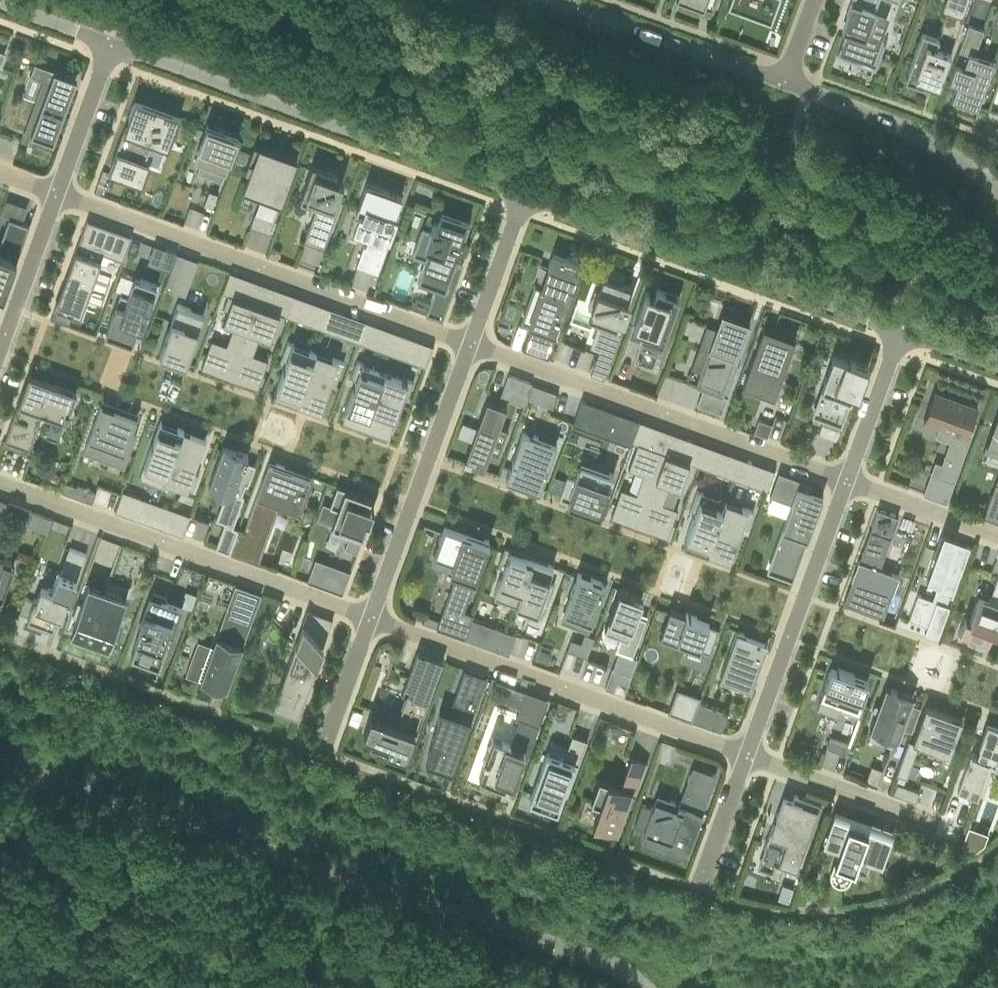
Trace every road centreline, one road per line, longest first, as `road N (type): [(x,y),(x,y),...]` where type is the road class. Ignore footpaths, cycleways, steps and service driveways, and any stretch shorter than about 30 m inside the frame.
road 1 (unclassified): [(0,771),(608,966),(631,987)]
road 2 (residential): [(110,47),(529,199)]
road 3 (residential): [(471,346),(58,195)]
road 4 (residential): [(745,761),(366,620)]
road 5 (residential): [(846,481),(471,346)]
road 6 (residential): [(529,199),(895,331)]
road 7 (residential): [(366,620),(0,493)]
road 8 (residential): [(846,481),(745,761)]
road 9 (residential): [(471,346),(366,620)]
road 10 (residential): [(788,82),(561,0)]
road 11 (residential): [(997,193),(889,125),(788,82)]
road 12 (residential): [(956,837),(745,761)]
road 13 (residential): [(58,195),(0,355)]
road 14 (residential): [(997,537),(846,481)]
road 15 (residential): [(529,199),(471,346)]
road 16 (residential): [(895,331),(846,481)]
road 17 (residential): [(110,47),(58,195)]
road 18 (residential): [(366,620),(321,741)]
road 19 (residential): [(745,761),(699,881)]

